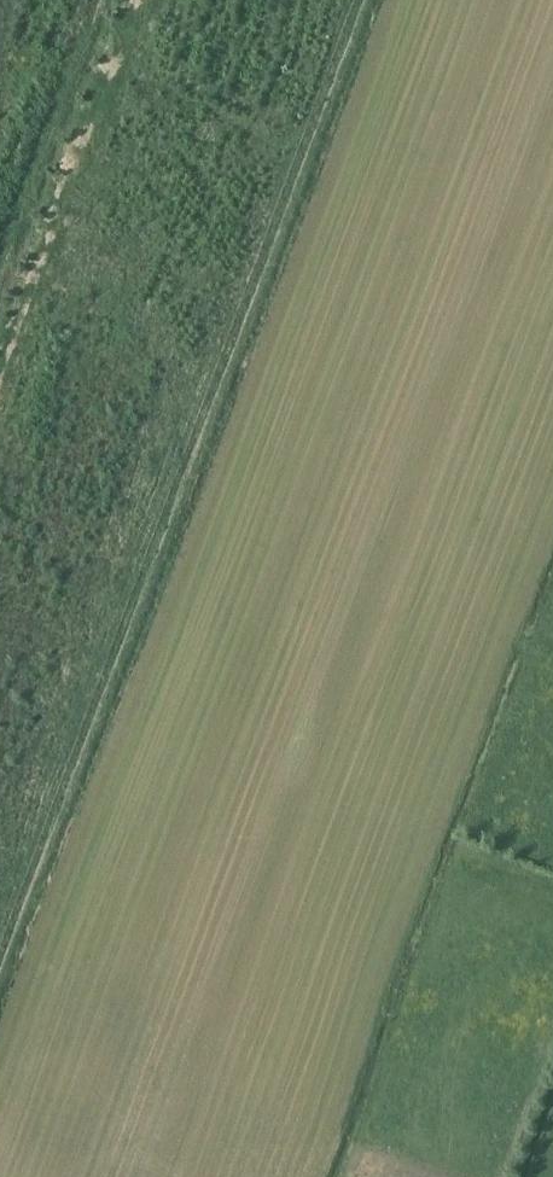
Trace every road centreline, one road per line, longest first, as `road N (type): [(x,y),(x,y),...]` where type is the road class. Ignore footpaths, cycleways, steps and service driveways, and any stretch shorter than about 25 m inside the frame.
road 1 (track): [(137,1176),(552,61)]

